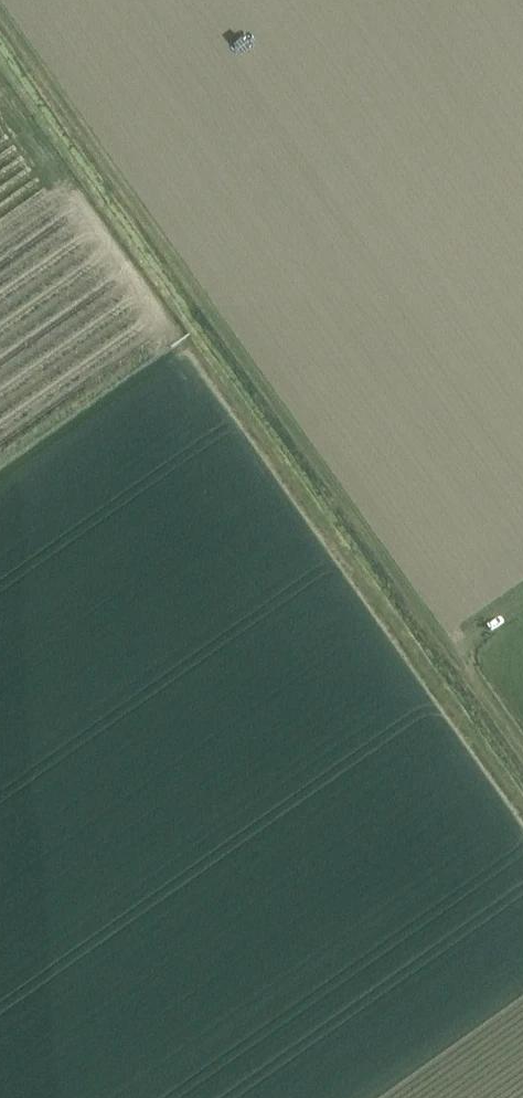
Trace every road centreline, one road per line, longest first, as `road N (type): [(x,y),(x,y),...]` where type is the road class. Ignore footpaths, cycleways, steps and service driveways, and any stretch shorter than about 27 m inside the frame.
road 1 (track): [(106,248),(0,92)]

